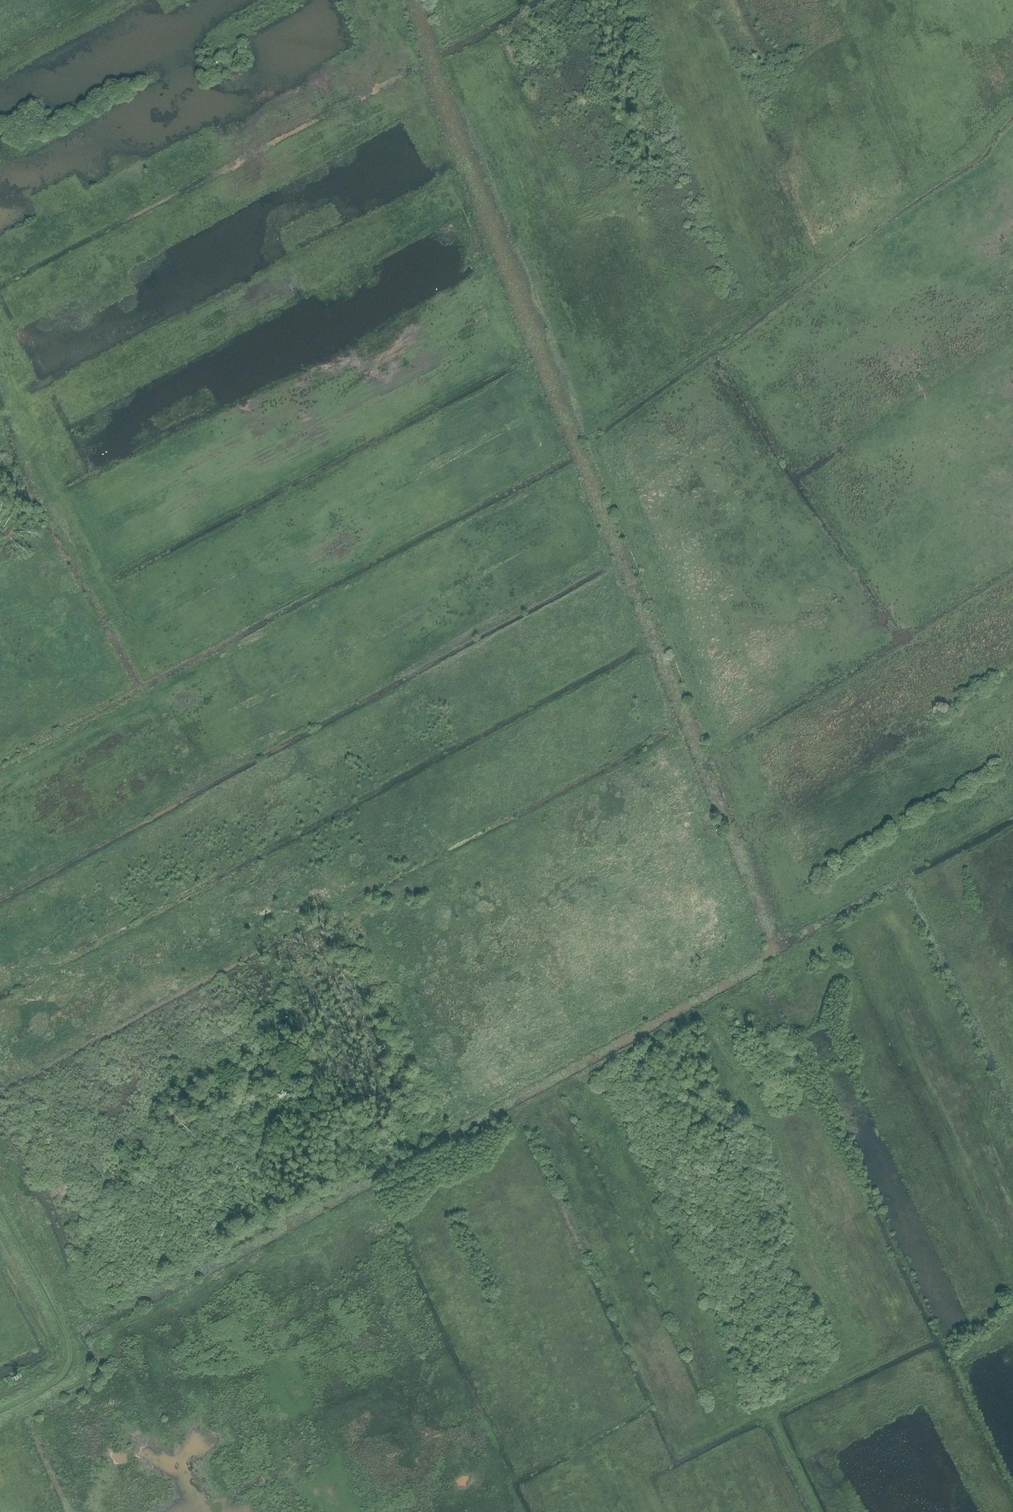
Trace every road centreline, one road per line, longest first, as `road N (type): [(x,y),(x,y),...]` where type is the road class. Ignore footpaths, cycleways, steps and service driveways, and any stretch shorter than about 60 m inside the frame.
road 1 (track): [(0,1214),(72,1347),(60,1379),(0,1407)]

